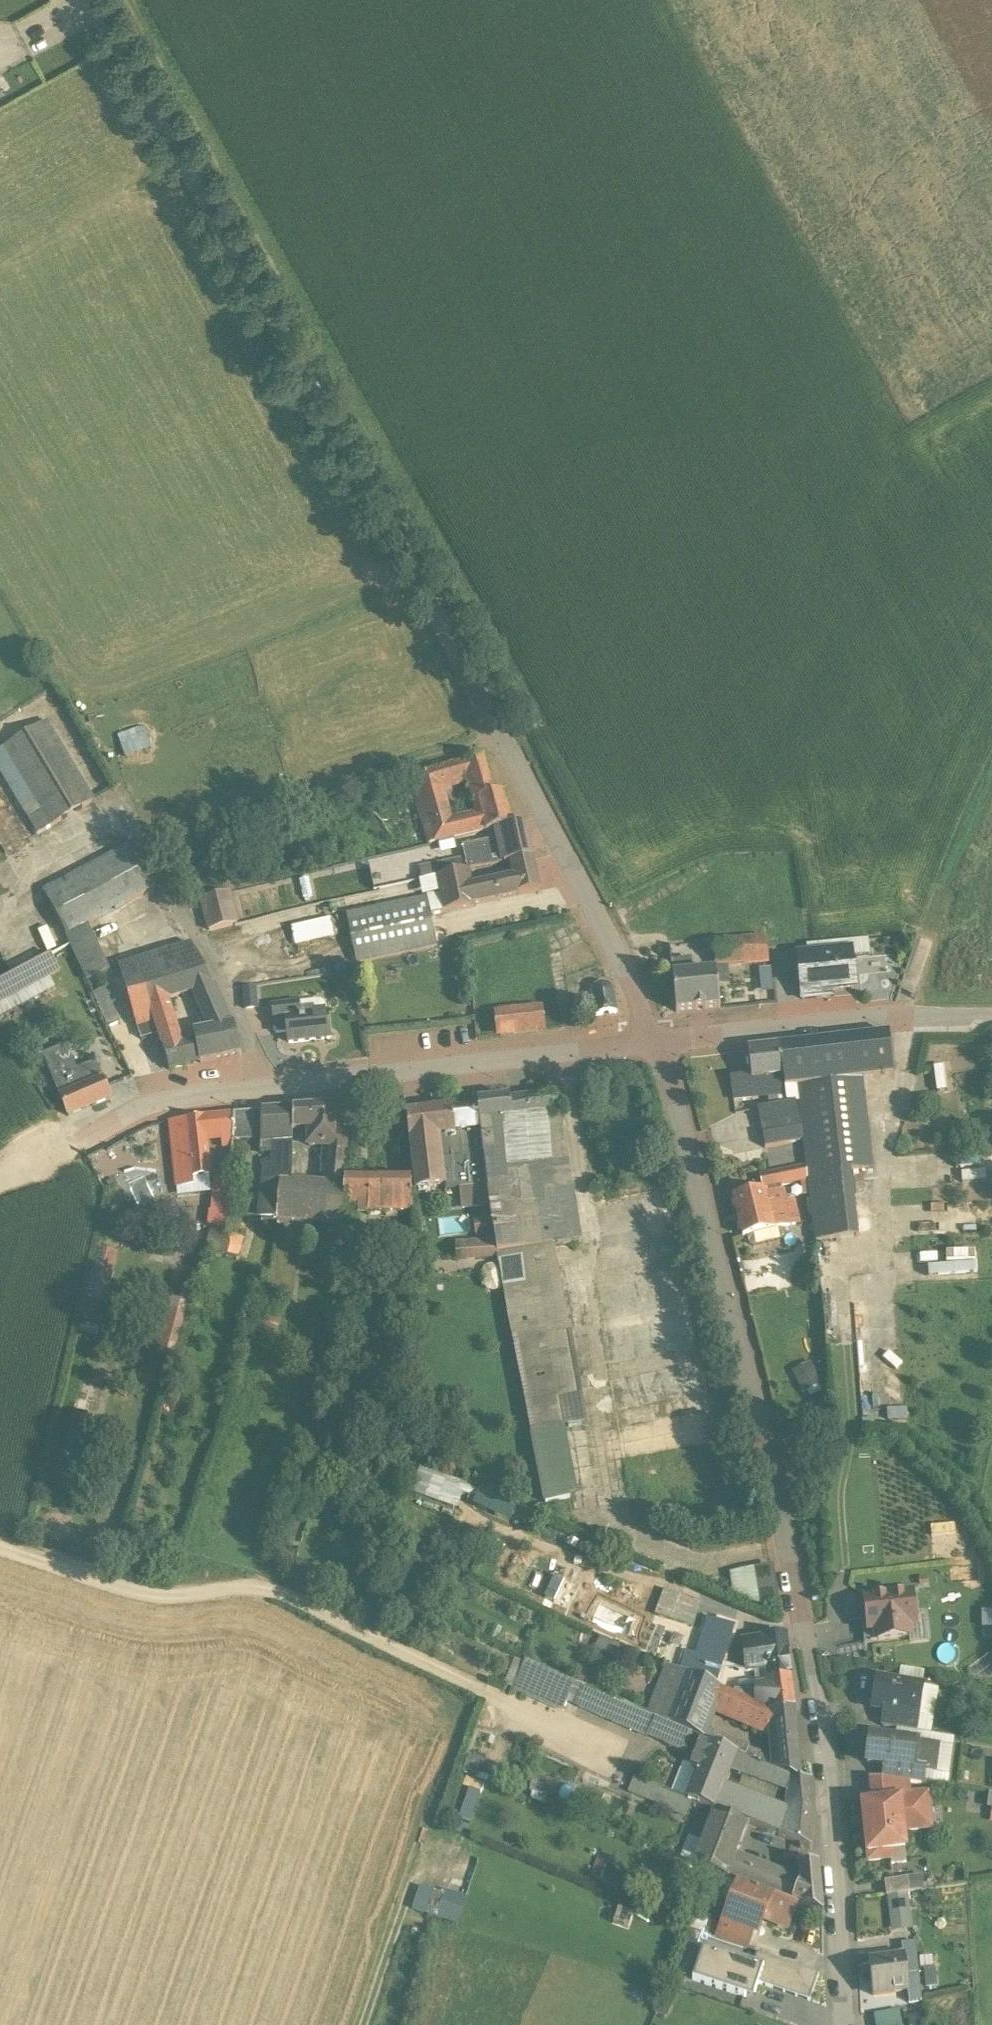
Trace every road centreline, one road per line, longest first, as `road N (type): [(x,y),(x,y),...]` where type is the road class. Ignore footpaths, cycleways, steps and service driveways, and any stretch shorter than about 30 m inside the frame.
road 1 (unclassified): [(653,1042),(616,951),(96,0)]
road 2 (residential): [(653,1042),(776,1485),(833,1820),(843,2024)]
road 3 (track): [(0,1548),(143,1593),(247,1588),(293,1597),(485,1689),(543,1731),(637,1754)]
road 4 (residential): [(54,1155),(156,1099),(653,1042)]
road 5 (residential): [(653,1042),(886,1015),(991,1014)]

